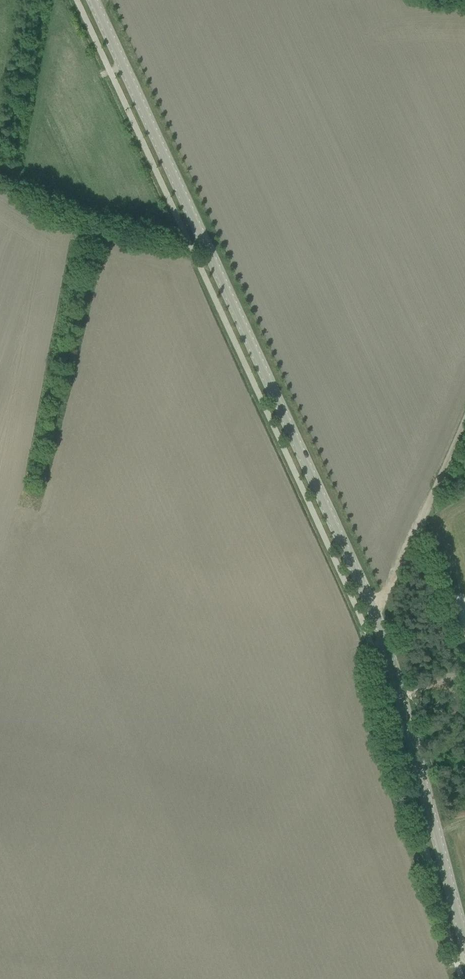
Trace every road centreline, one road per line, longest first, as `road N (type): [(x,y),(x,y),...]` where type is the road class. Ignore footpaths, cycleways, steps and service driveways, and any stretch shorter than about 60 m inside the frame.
road 1 (tertiary): [(464,939),(374,607),(91,0)]
road 2 (track): [(464,398),(374,607)]

